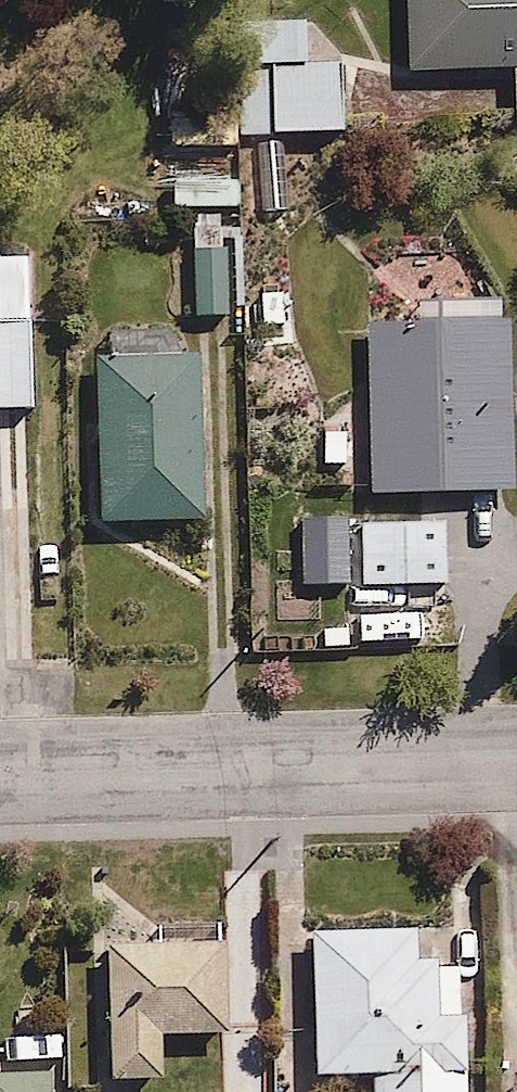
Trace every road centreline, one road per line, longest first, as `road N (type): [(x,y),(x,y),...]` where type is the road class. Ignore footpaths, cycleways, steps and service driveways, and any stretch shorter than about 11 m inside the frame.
road 1 (residential): [(0,779),(516,762)]

